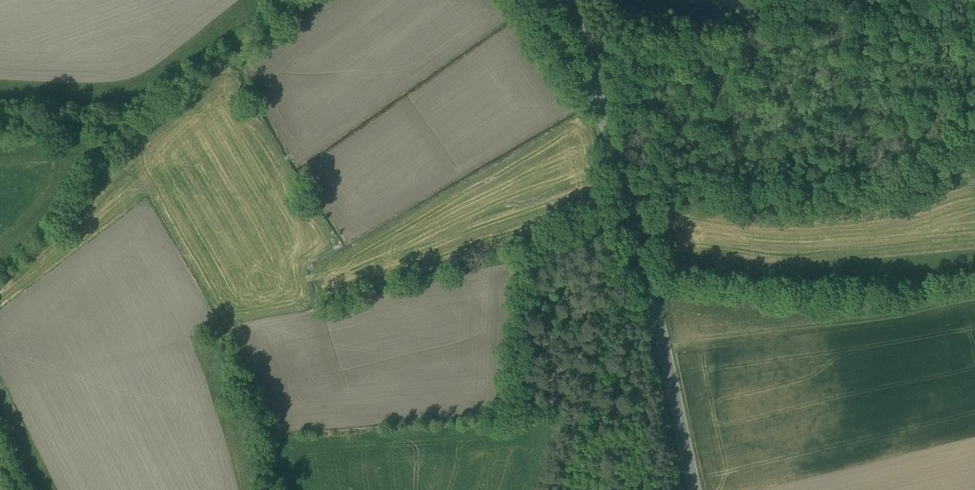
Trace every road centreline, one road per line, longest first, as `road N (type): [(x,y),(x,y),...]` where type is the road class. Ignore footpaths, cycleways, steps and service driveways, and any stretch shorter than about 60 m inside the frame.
road 1 (unclassified): [(570,0),(648,276),(695,489)]
road 2 (track): [(558,489),(613,311),(629,286),(648,276)]

